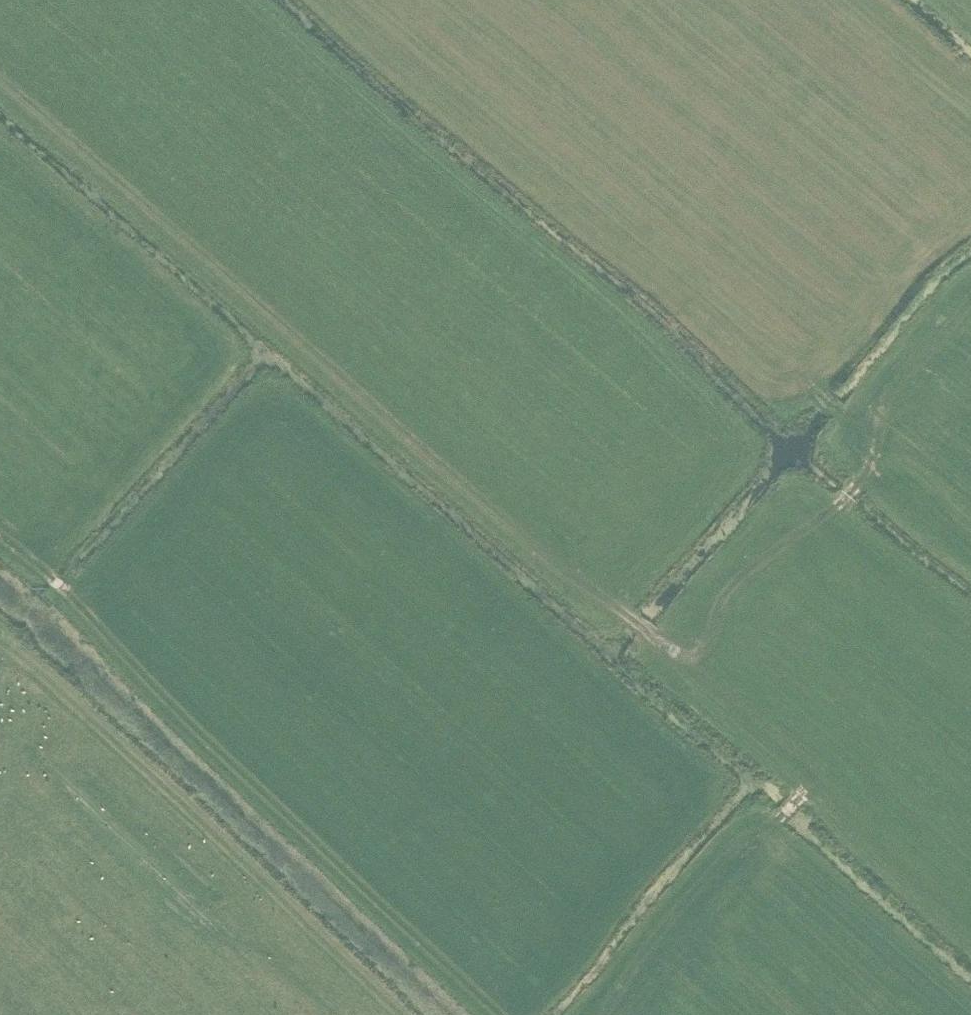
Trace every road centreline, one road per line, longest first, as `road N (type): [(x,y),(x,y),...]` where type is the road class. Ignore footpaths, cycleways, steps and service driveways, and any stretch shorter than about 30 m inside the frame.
road 1 (track): [(970,214),(925,246),(852,324),(811,341),(794,358),(807,383),(850,424)]
road 2 (track): [(850,0),(970,99)]

